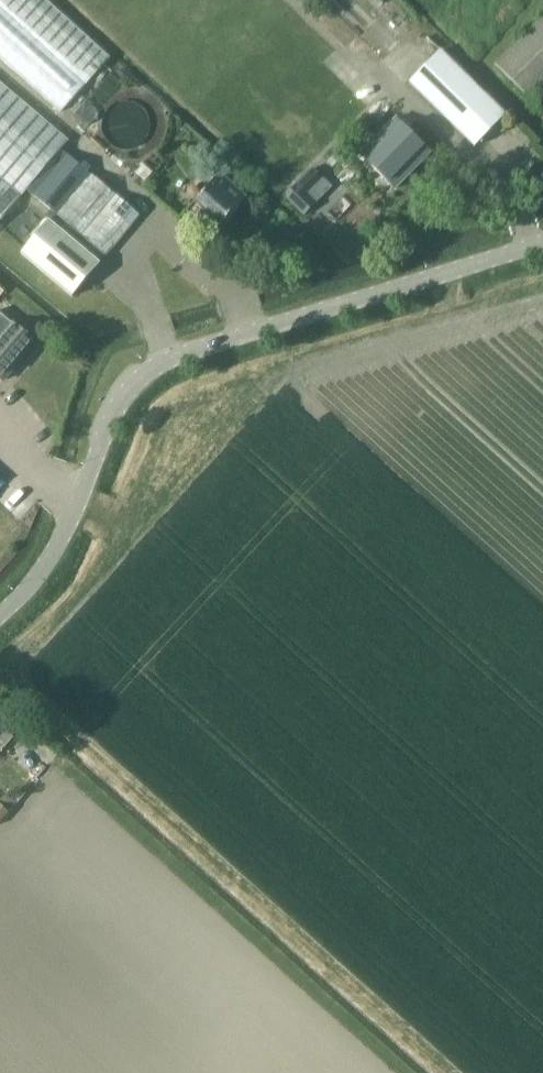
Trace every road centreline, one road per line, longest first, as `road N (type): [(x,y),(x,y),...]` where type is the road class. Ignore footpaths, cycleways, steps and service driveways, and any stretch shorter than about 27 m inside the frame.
road 1 (unclassified): [(542,244),(163,364),(117,412),(35,589),(0,618)]

